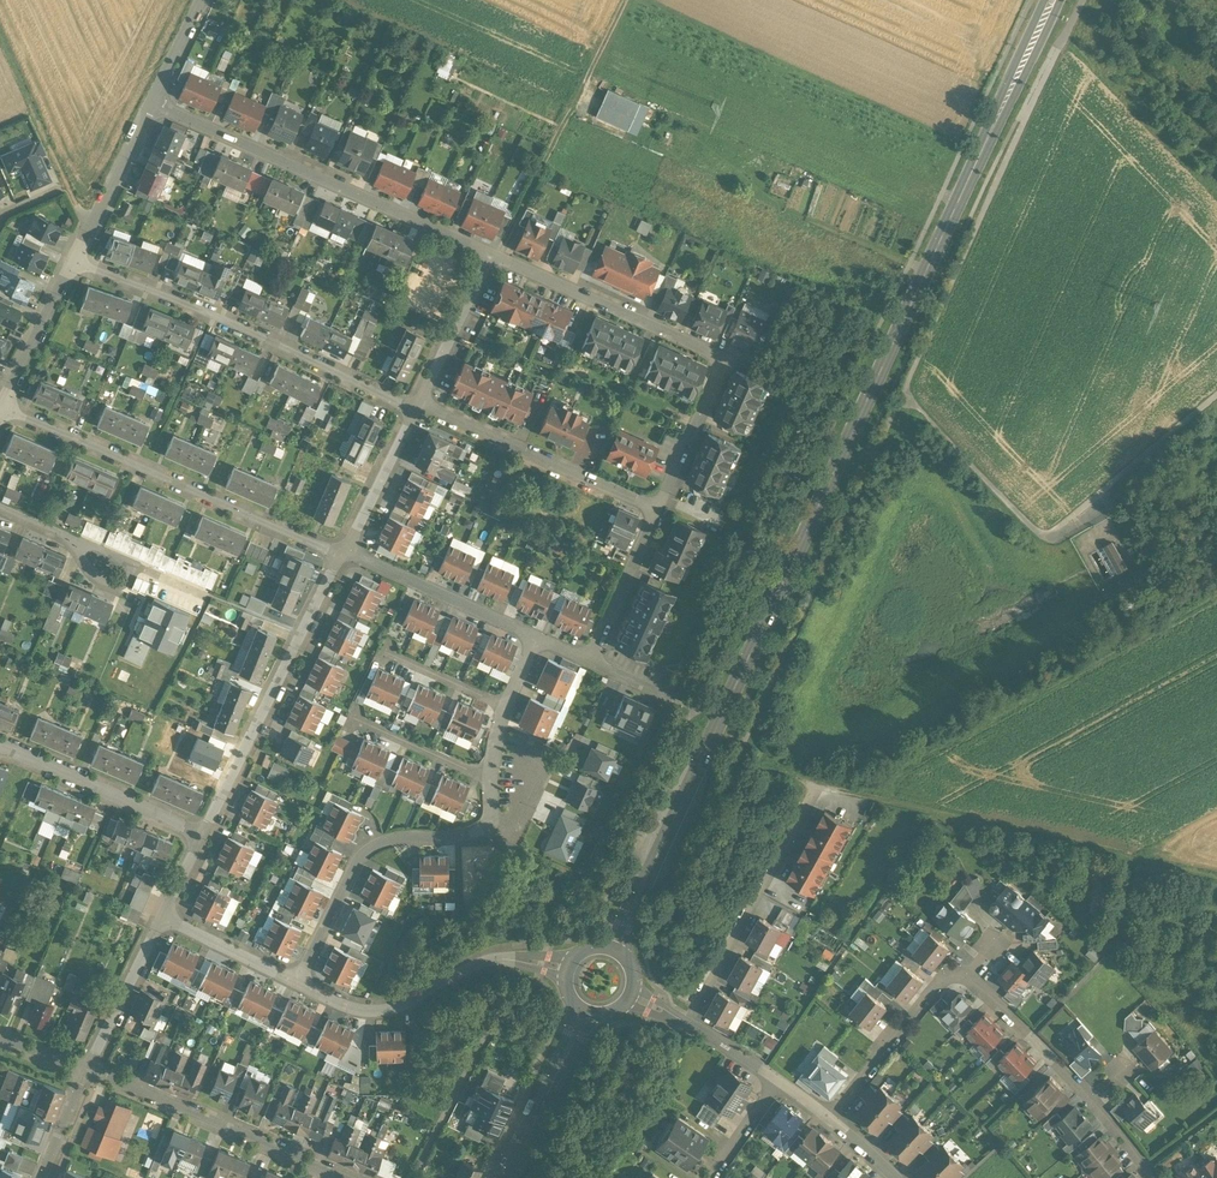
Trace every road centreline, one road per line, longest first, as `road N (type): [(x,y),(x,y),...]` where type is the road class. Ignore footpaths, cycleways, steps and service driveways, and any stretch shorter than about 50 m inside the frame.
road 1 (unclassified): [(1216,397),(1059,535),(1034,527),(901,397),(645,972)]
road 2 (secondary): [(611,953),(1021,66)]
road 3 (residential): [(829,1119),(951,971),(1001,1006),(1153,1177)]
road 4 (track): [(1216,597),(866,789),(864,798),(820,790)]
road 5 (residential): [(492,256),(725,358),(658,511)]
road 6 (residential): [(412,413),(73,259)]
road 7 (residential): [(342,557),(1,410)]
road 8 (track): [(864,798),(1216,881)]
road 9 (track): [(901,397),(1029,112)]
road 10 (residential): [(206,836),(342,557)]
road 11 (residential): [(153,104),(424,225)]
road 12 (residential): [(298,981),(341,1005),(382,1010),(495,961),(567,973)]
road 13 (residential): [(490,826),(371,845),(298,981)]
road 14 (residential): [(685,1027),(820,790)]
road 15 (residential): [(338,1177),(90,1070)]
road 16 (residential): [(658,511),(417,404)]
road 17 (track): [(626,0),(516,221)]
road 18 (residential): [(206,836),(0,750)]
road 19 (residential): [(537,639),(345,552)]
road 20 (secondary): [(510,1177),(586,1013)]
road 21 (residential): [(73,259),(153,104)]
road 22 (residential): [(90,1070),(164,915)]
road 23 (residential): [(1,410),(73,259)]
road 24 (residential): [(658,511),(591,663)]
road 25 (residential): [(417,404),(492,256)]
road 26 (track): [(615,1027),(552,1177)]
road 27 (track): [(67,186),(0,43)]
road 28 (residential): [(345,552),(412,413)]
road 29 (residential): [(490,777),(349,716)]
road 30 (residential): [(164,915),(298,981)]
road 31 (residential): [(507,705),(381,650)]
road 32 (track): [(1029,112),(1081,0)]
road 33 (residential): [(0,509),(109,566)]

